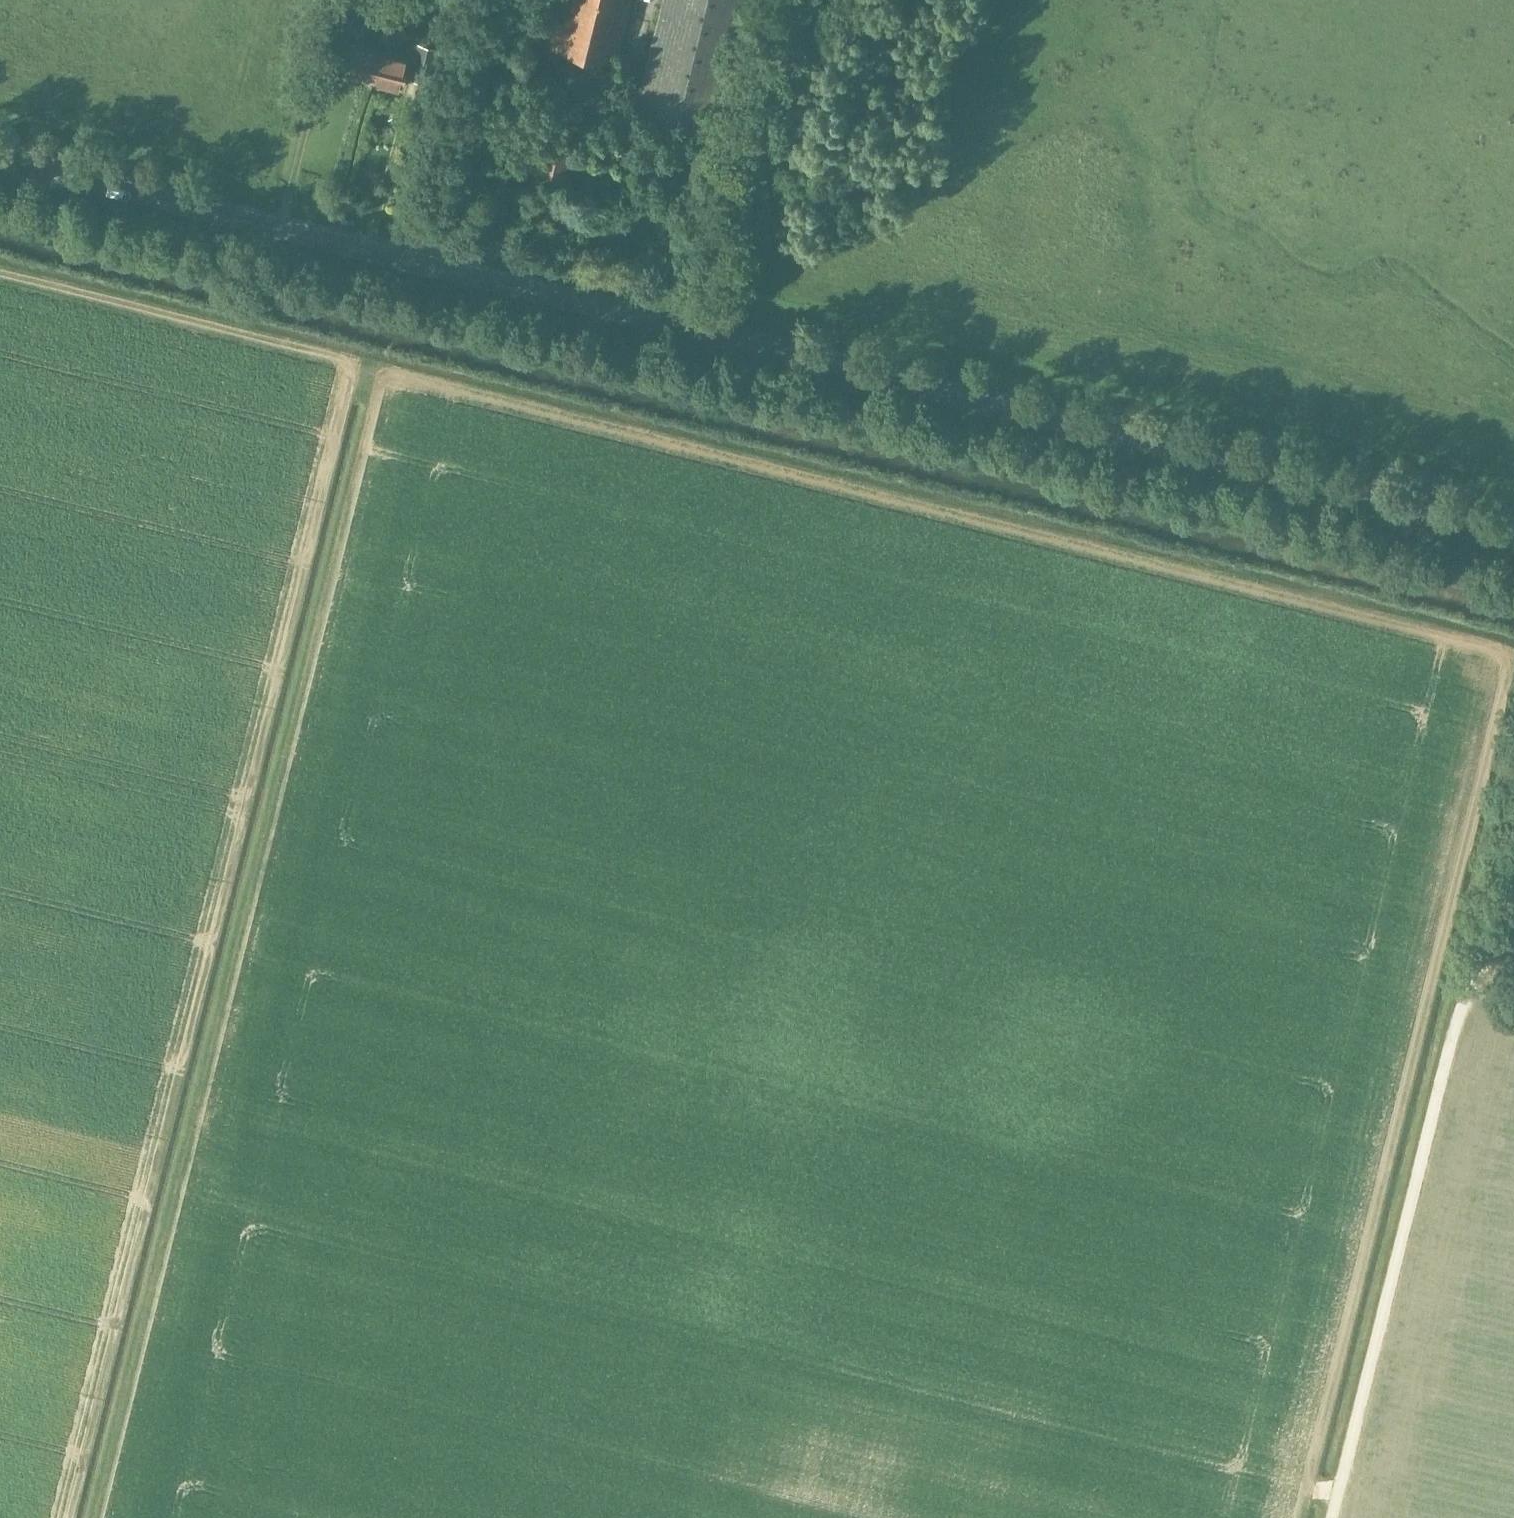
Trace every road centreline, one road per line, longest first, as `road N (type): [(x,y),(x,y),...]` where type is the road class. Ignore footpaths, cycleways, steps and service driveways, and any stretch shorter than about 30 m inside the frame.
road 1 (tertiary): [(1513,532),(0,158)]
road 2 (track): [(730,339),(813,0)]

